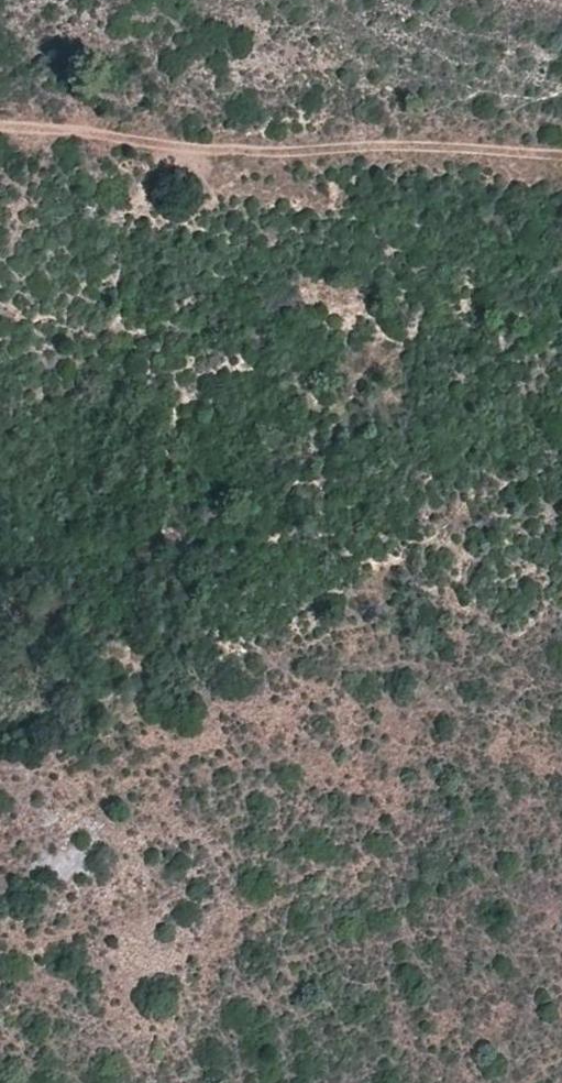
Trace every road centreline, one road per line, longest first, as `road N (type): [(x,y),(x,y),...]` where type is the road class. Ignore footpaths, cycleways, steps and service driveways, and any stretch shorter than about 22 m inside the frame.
road 1 (track): [(561,160),(332,147),(193,155),(0,124)]

